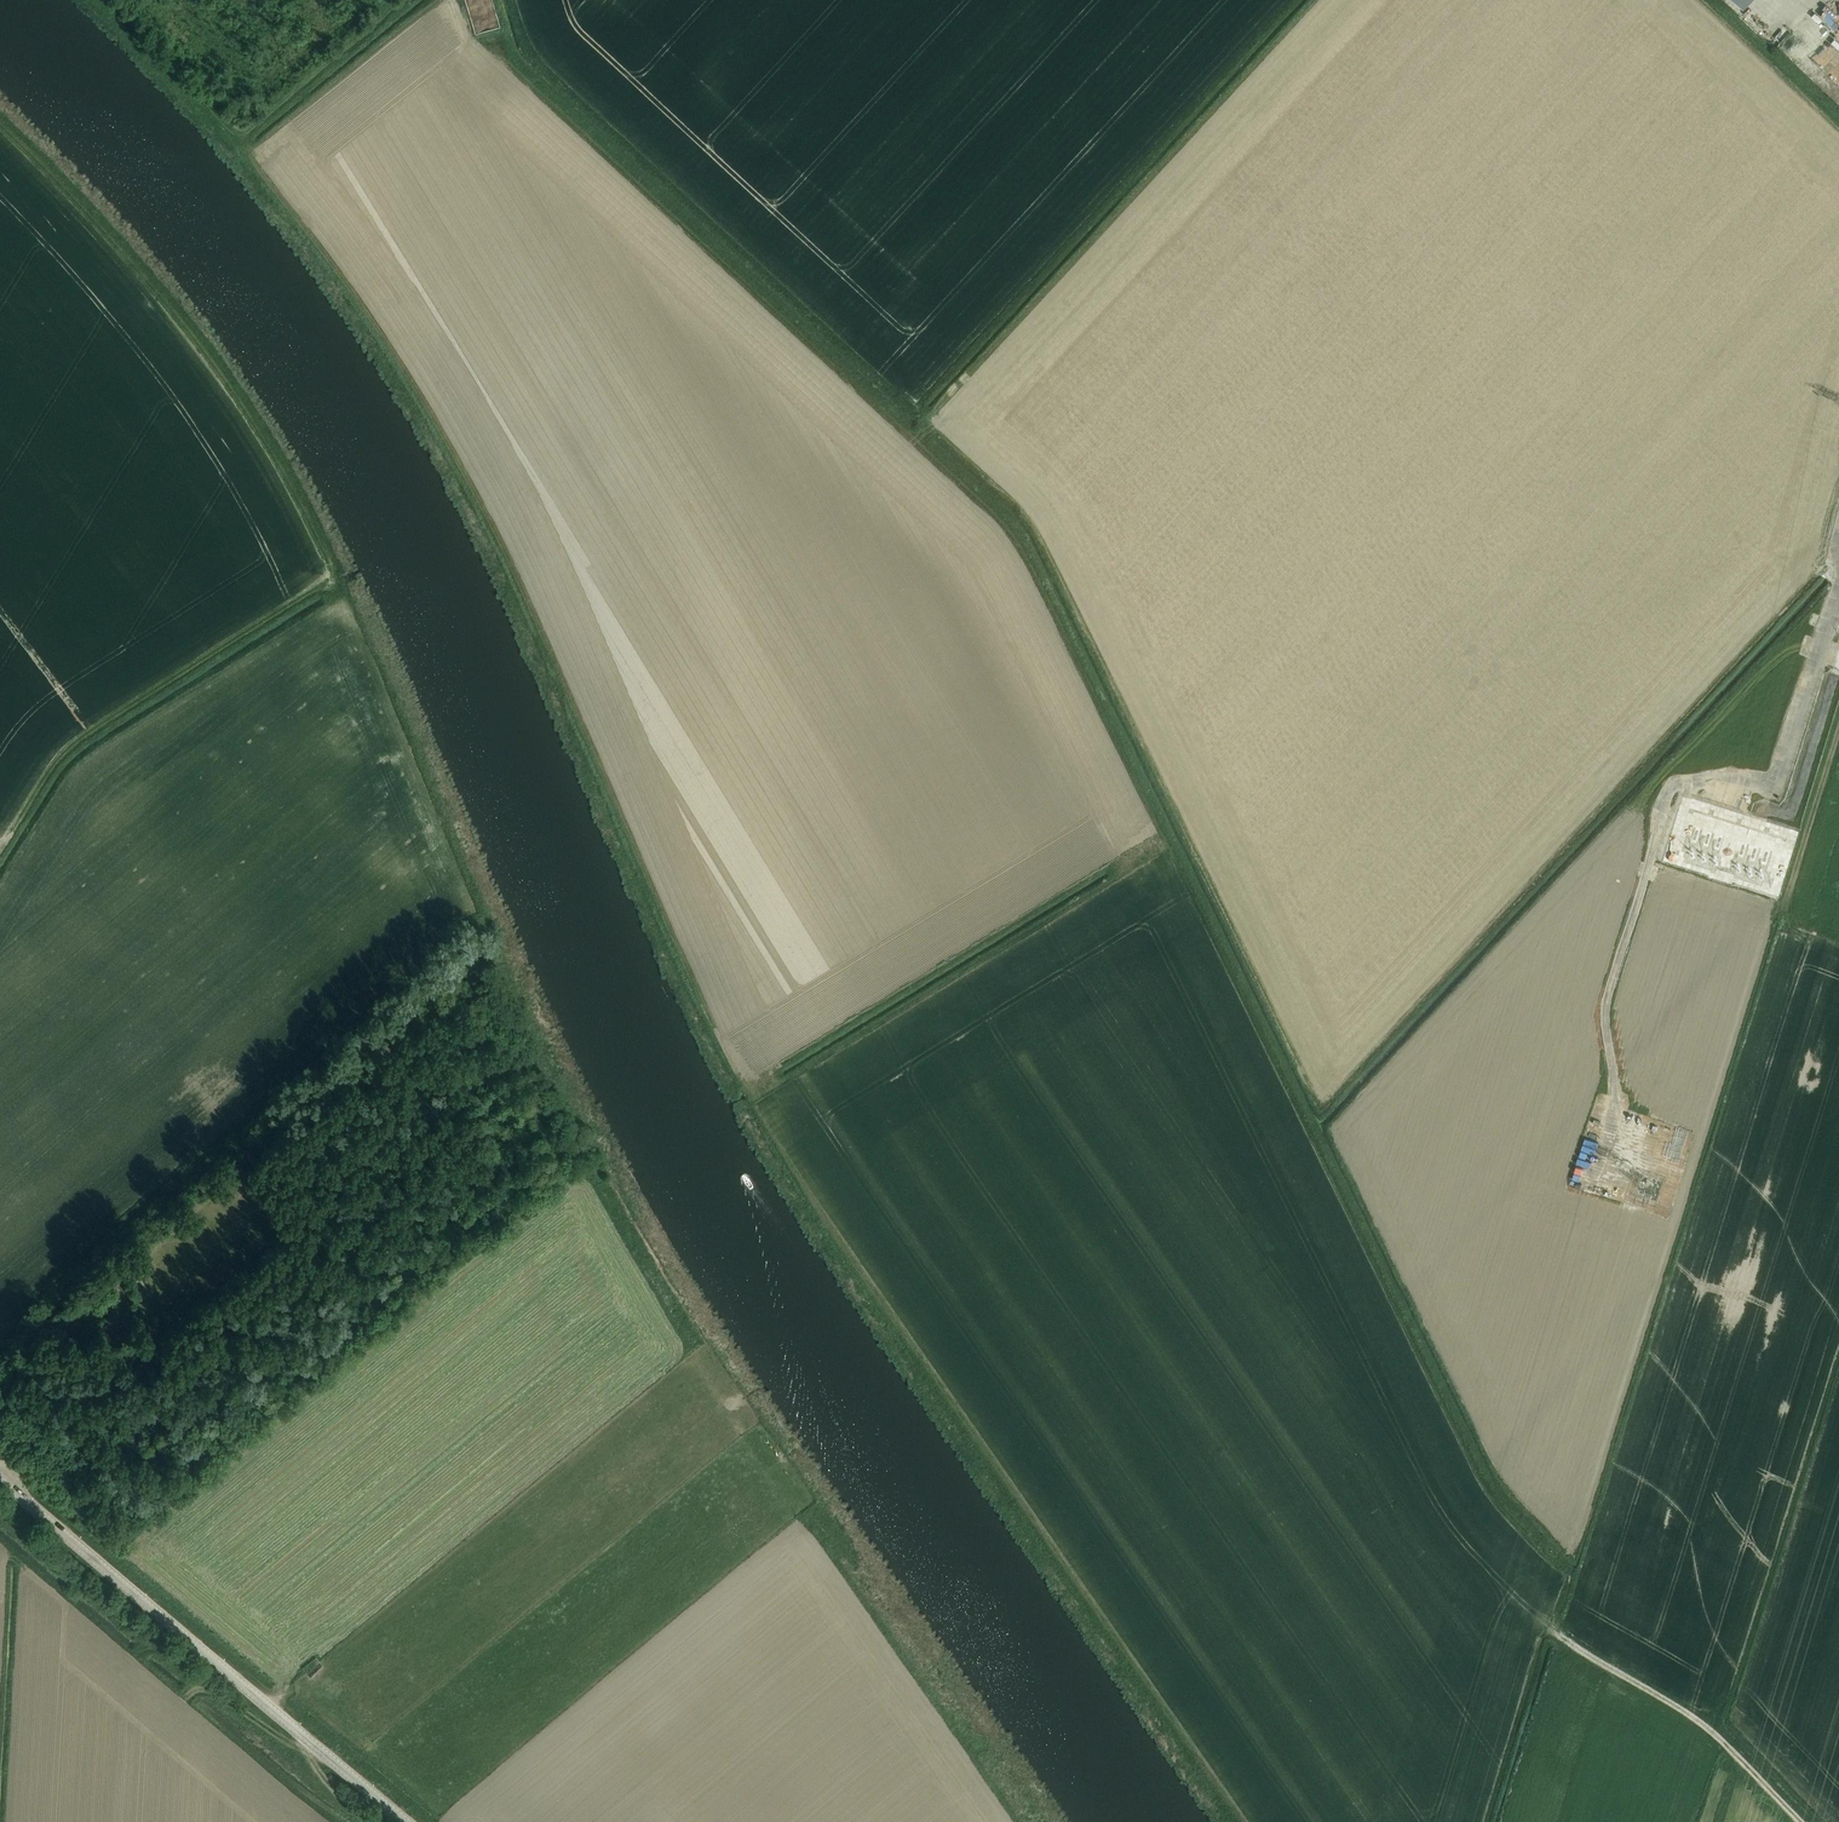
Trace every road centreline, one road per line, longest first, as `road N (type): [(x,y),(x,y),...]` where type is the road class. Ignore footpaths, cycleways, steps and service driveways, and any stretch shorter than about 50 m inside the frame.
road 1 (track): [(1800,1821),(1718,1736),(1555,1634)]
road 2 (tertiary): [(407,1821),(179,1627)]
road 3 (tertiary): [(0,1477),(179,1627)]

